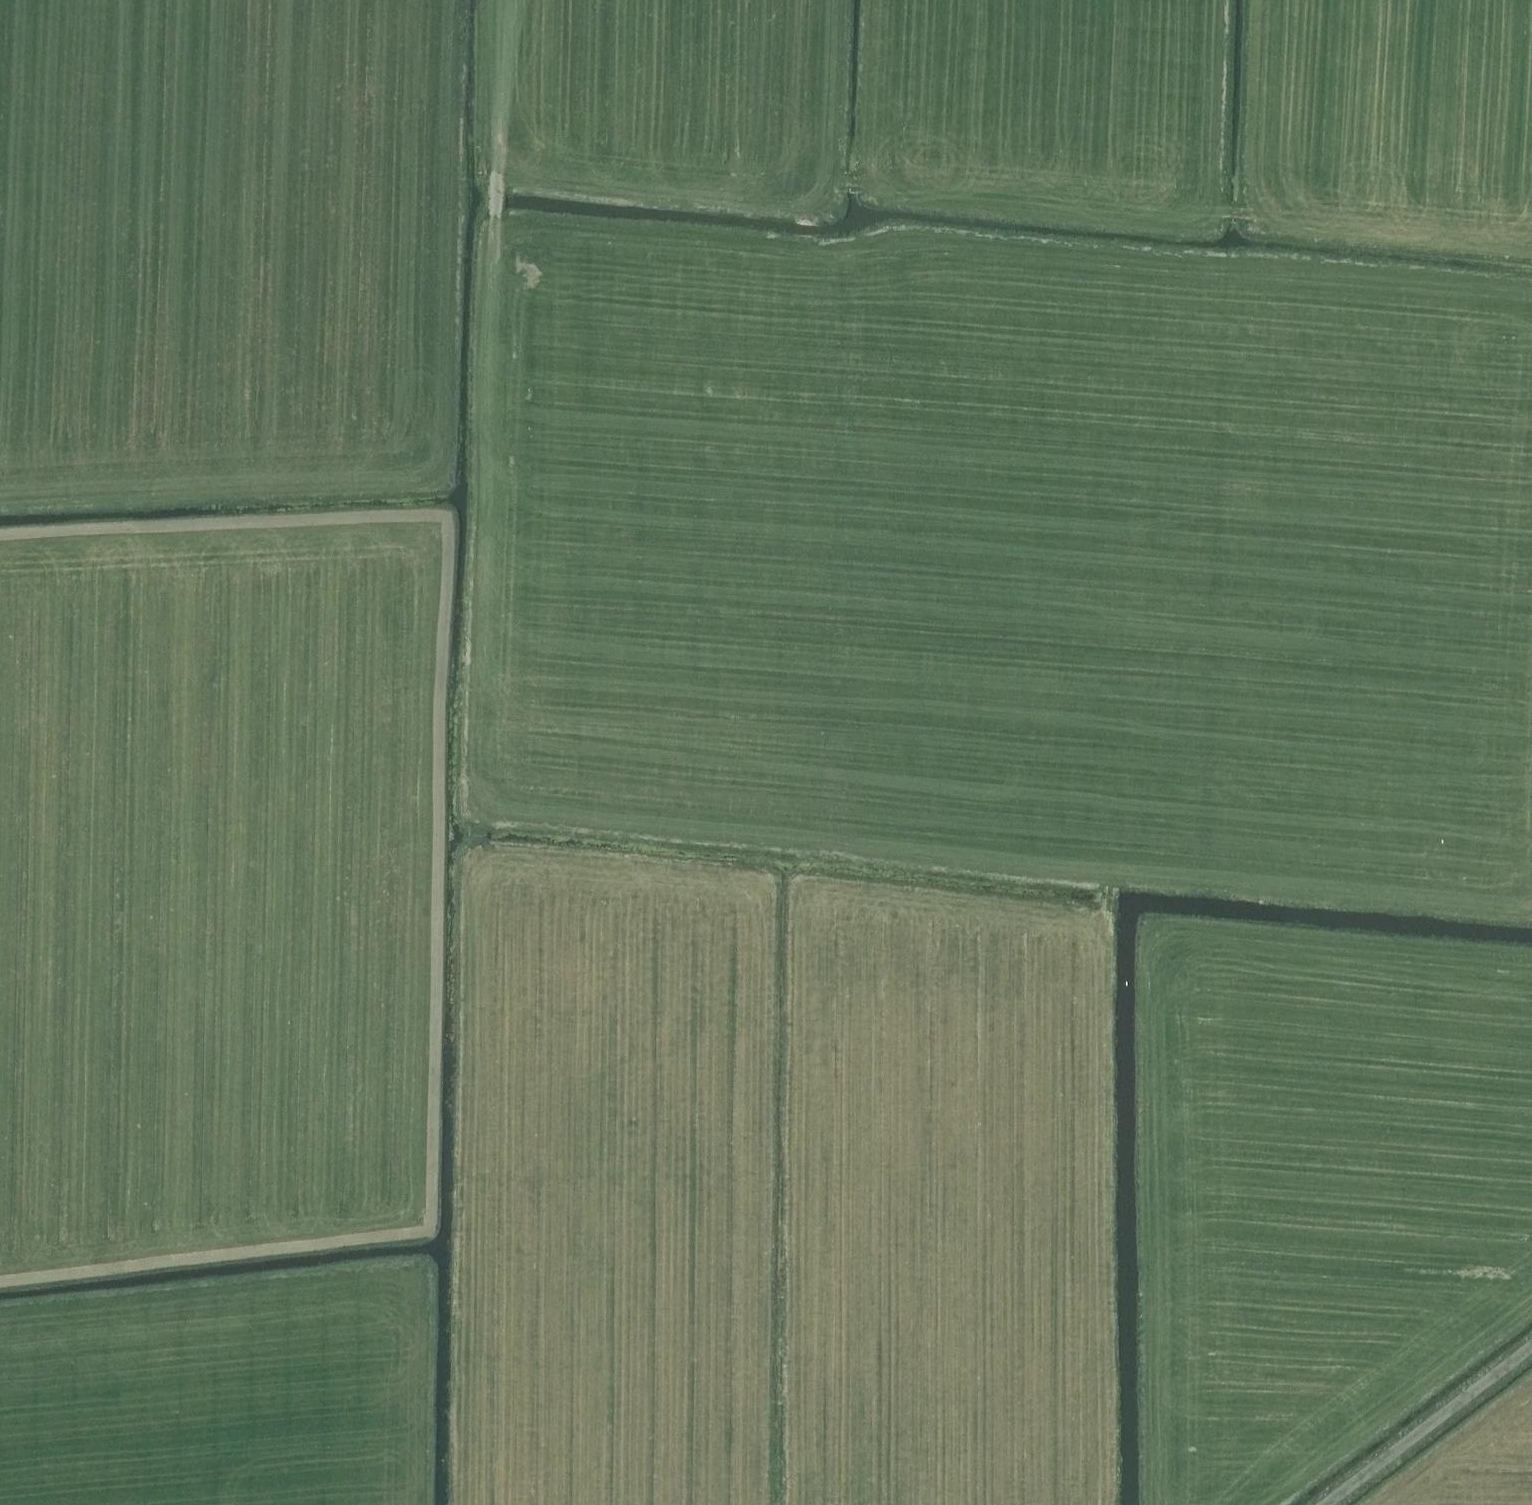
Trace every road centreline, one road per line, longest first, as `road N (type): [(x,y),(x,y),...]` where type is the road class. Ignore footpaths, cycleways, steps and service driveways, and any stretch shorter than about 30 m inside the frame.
road 1 (unclassified): [(1334,1504),(1531,1354)]

